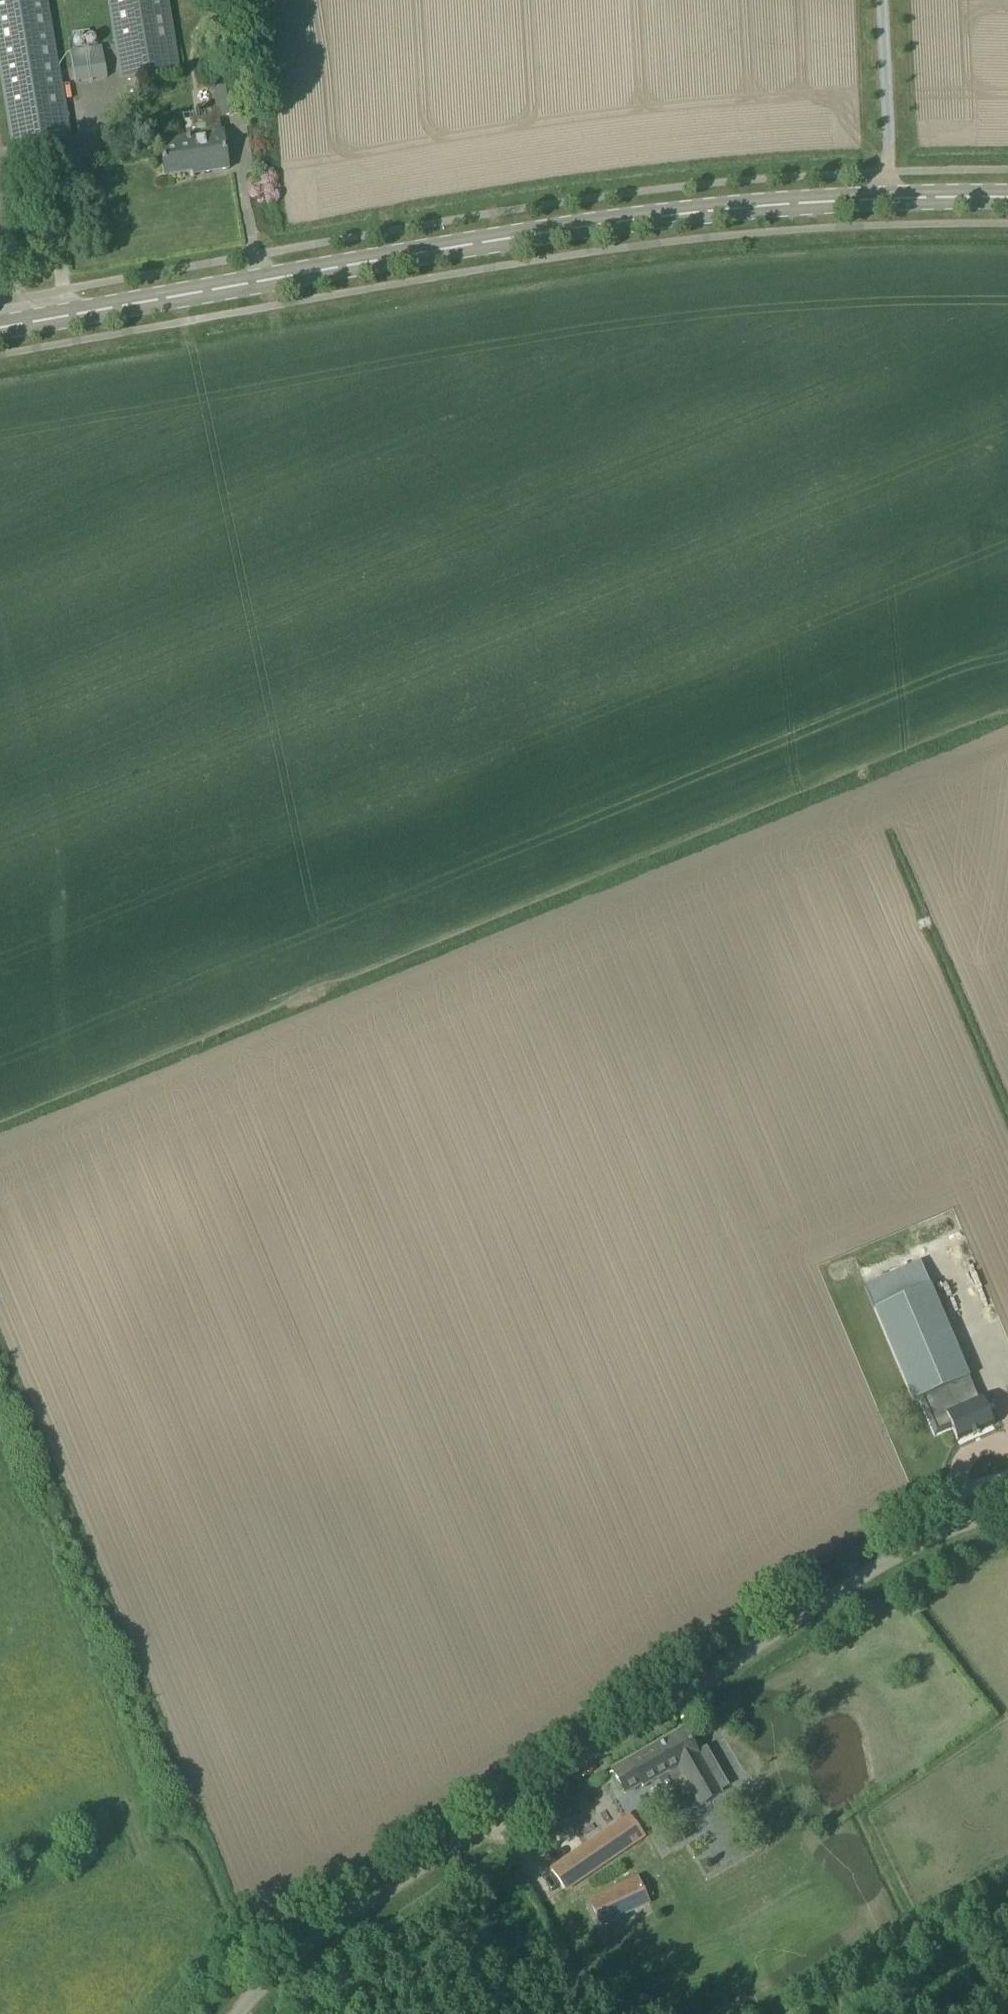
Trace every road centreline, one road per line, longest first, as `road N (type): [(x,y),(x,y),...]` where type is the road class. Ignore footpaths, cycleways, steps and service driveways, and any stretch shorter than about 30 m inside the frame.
road 1 (secondary): [(0,327),(630,220),(1007,197)]
road 2 (unclassified): [(215,2013),(285,1936),(855,1567),(955,1522),(1007,1510)]

